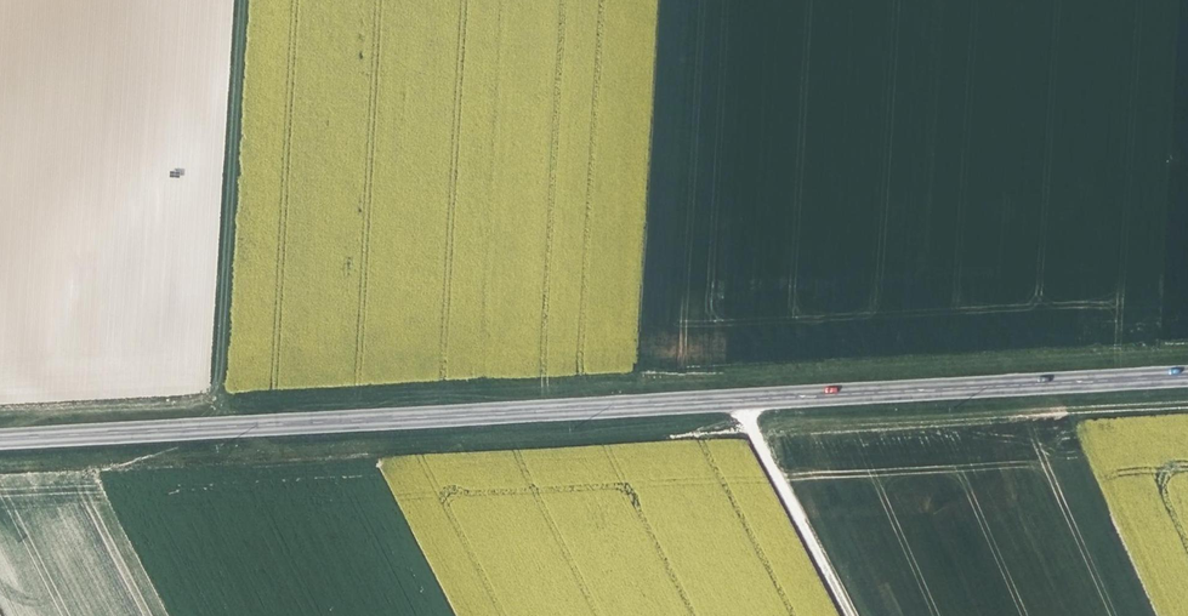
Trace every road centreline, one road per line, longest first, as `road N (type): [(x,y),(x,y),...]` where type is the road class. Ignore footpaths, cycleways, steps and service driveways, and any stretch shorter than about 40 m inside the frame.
road 1 (track): [(1187,349),(215,398),(240,0)]
road 2 (secondary): [(0,435),(1187,371)]
road 3 (track): [(756,433),(1187,408)]
road 4 (track): [(850,615),(737,396)]

